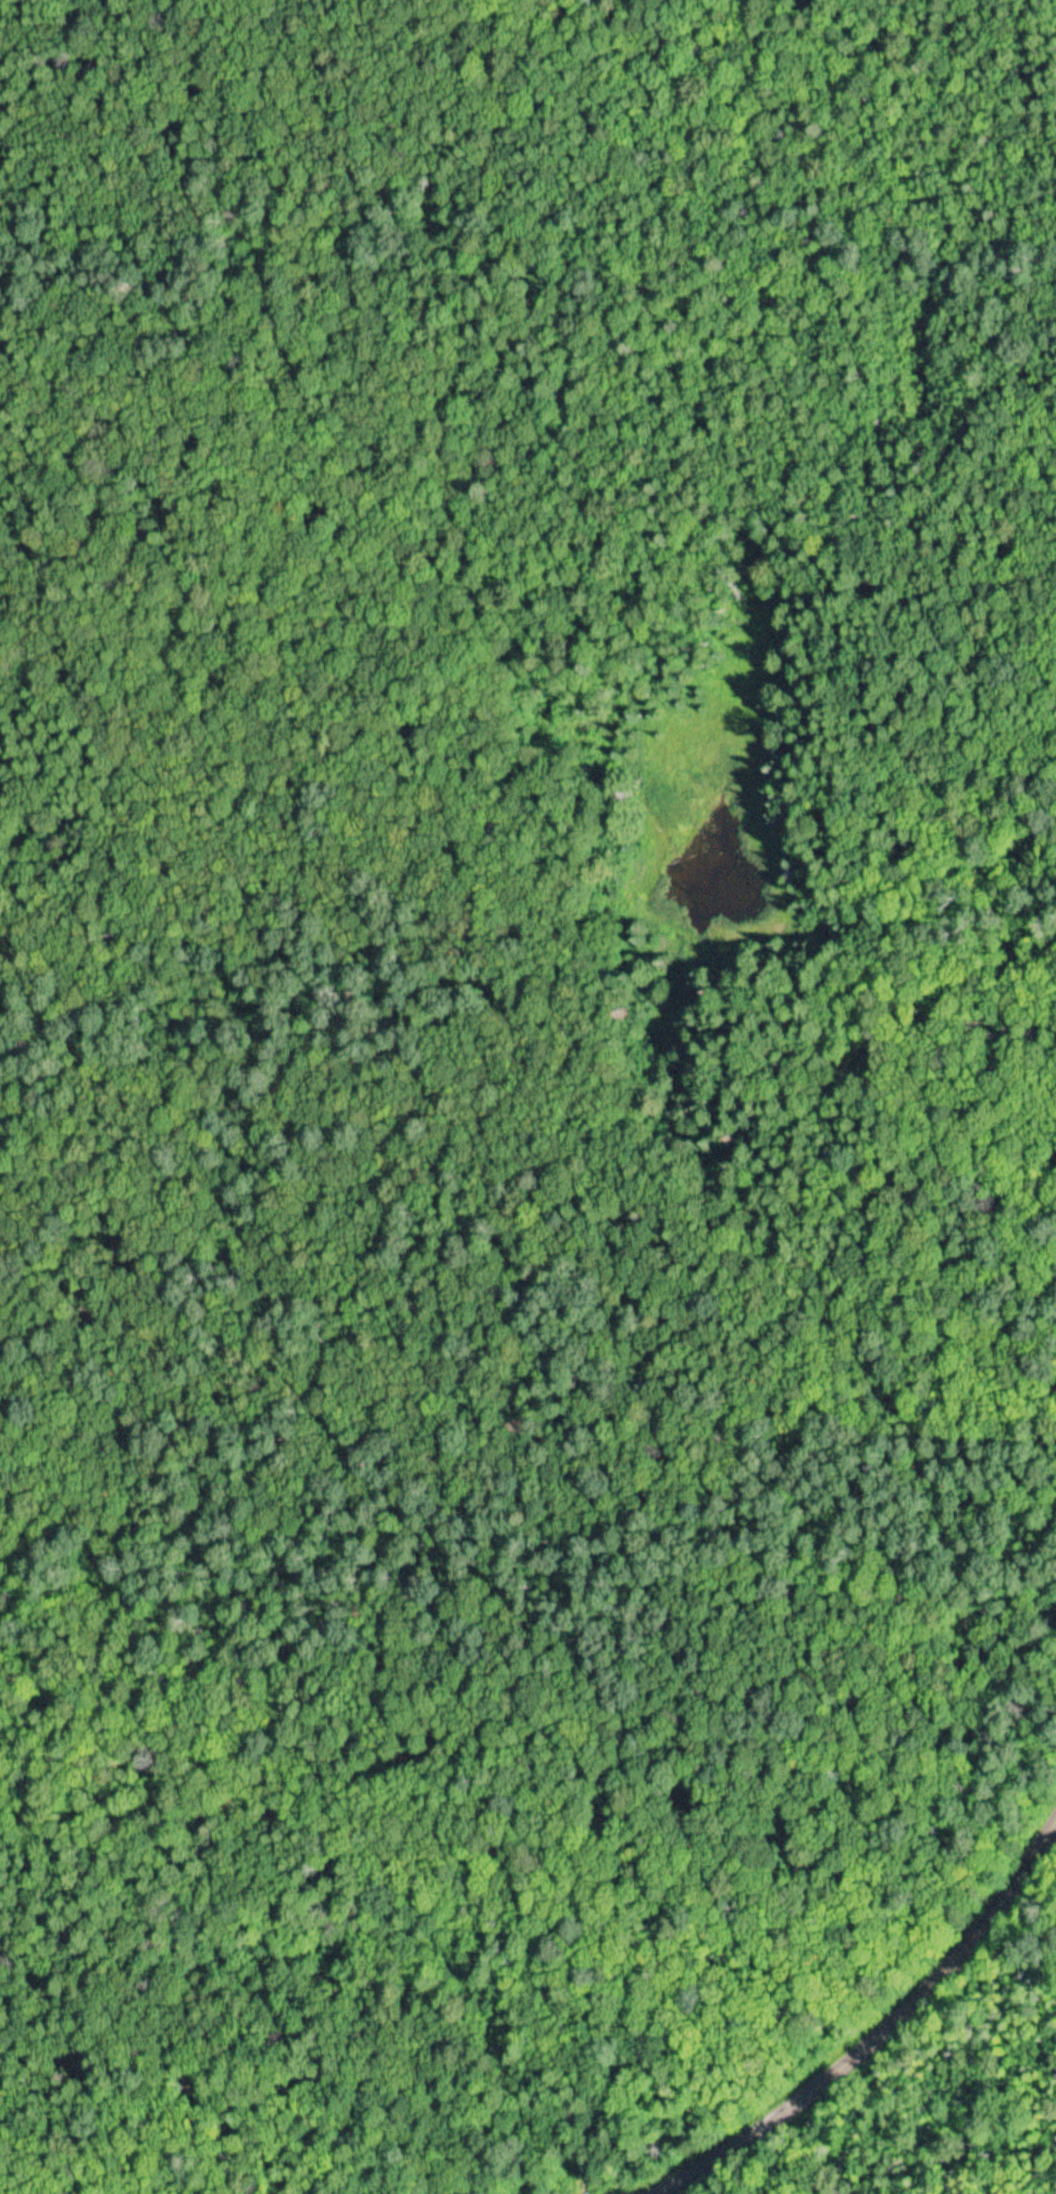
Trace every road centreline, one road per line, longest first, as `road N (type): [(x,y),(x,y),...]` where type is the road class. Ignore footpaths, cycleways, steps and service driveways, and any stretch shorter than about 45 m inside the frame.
road 1 (secondary): [(664,2193),(840,2060),(1004,1885),(1055,1810)]

